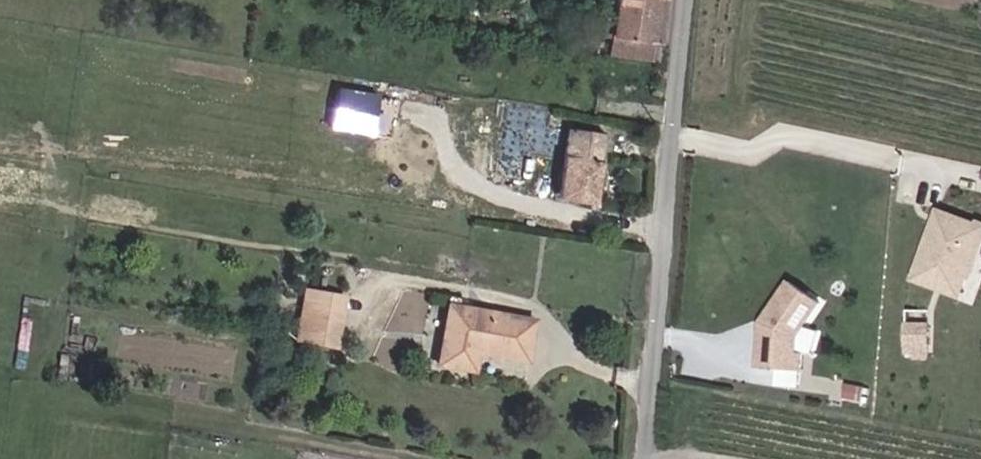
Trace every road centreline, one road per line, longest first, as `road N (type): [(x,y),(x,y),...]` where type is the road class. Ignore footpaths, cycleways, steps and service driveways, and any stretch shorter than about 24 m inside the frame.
road 1 (residential): [(650,458),(686,0)]

